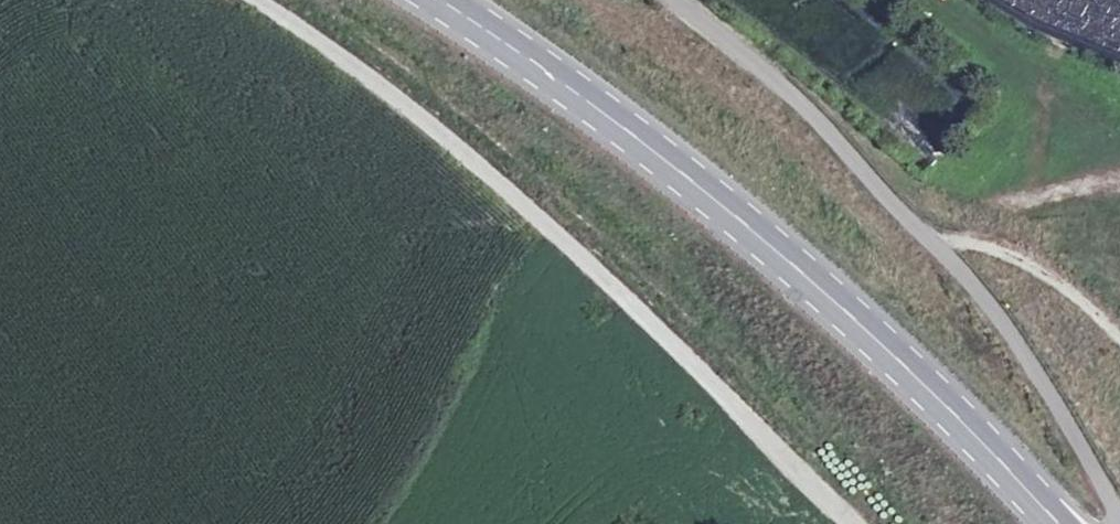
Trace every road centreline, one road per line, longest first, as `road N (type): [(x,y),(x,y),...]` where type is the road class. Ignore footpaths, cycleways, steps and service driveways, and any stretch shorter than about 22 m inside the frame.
road 1 (secondary): [(1056,523),(869,334),(776,253),(580,100),(434,0)]
road 2 (track): [(261,0),(483,156),(856,523)]

